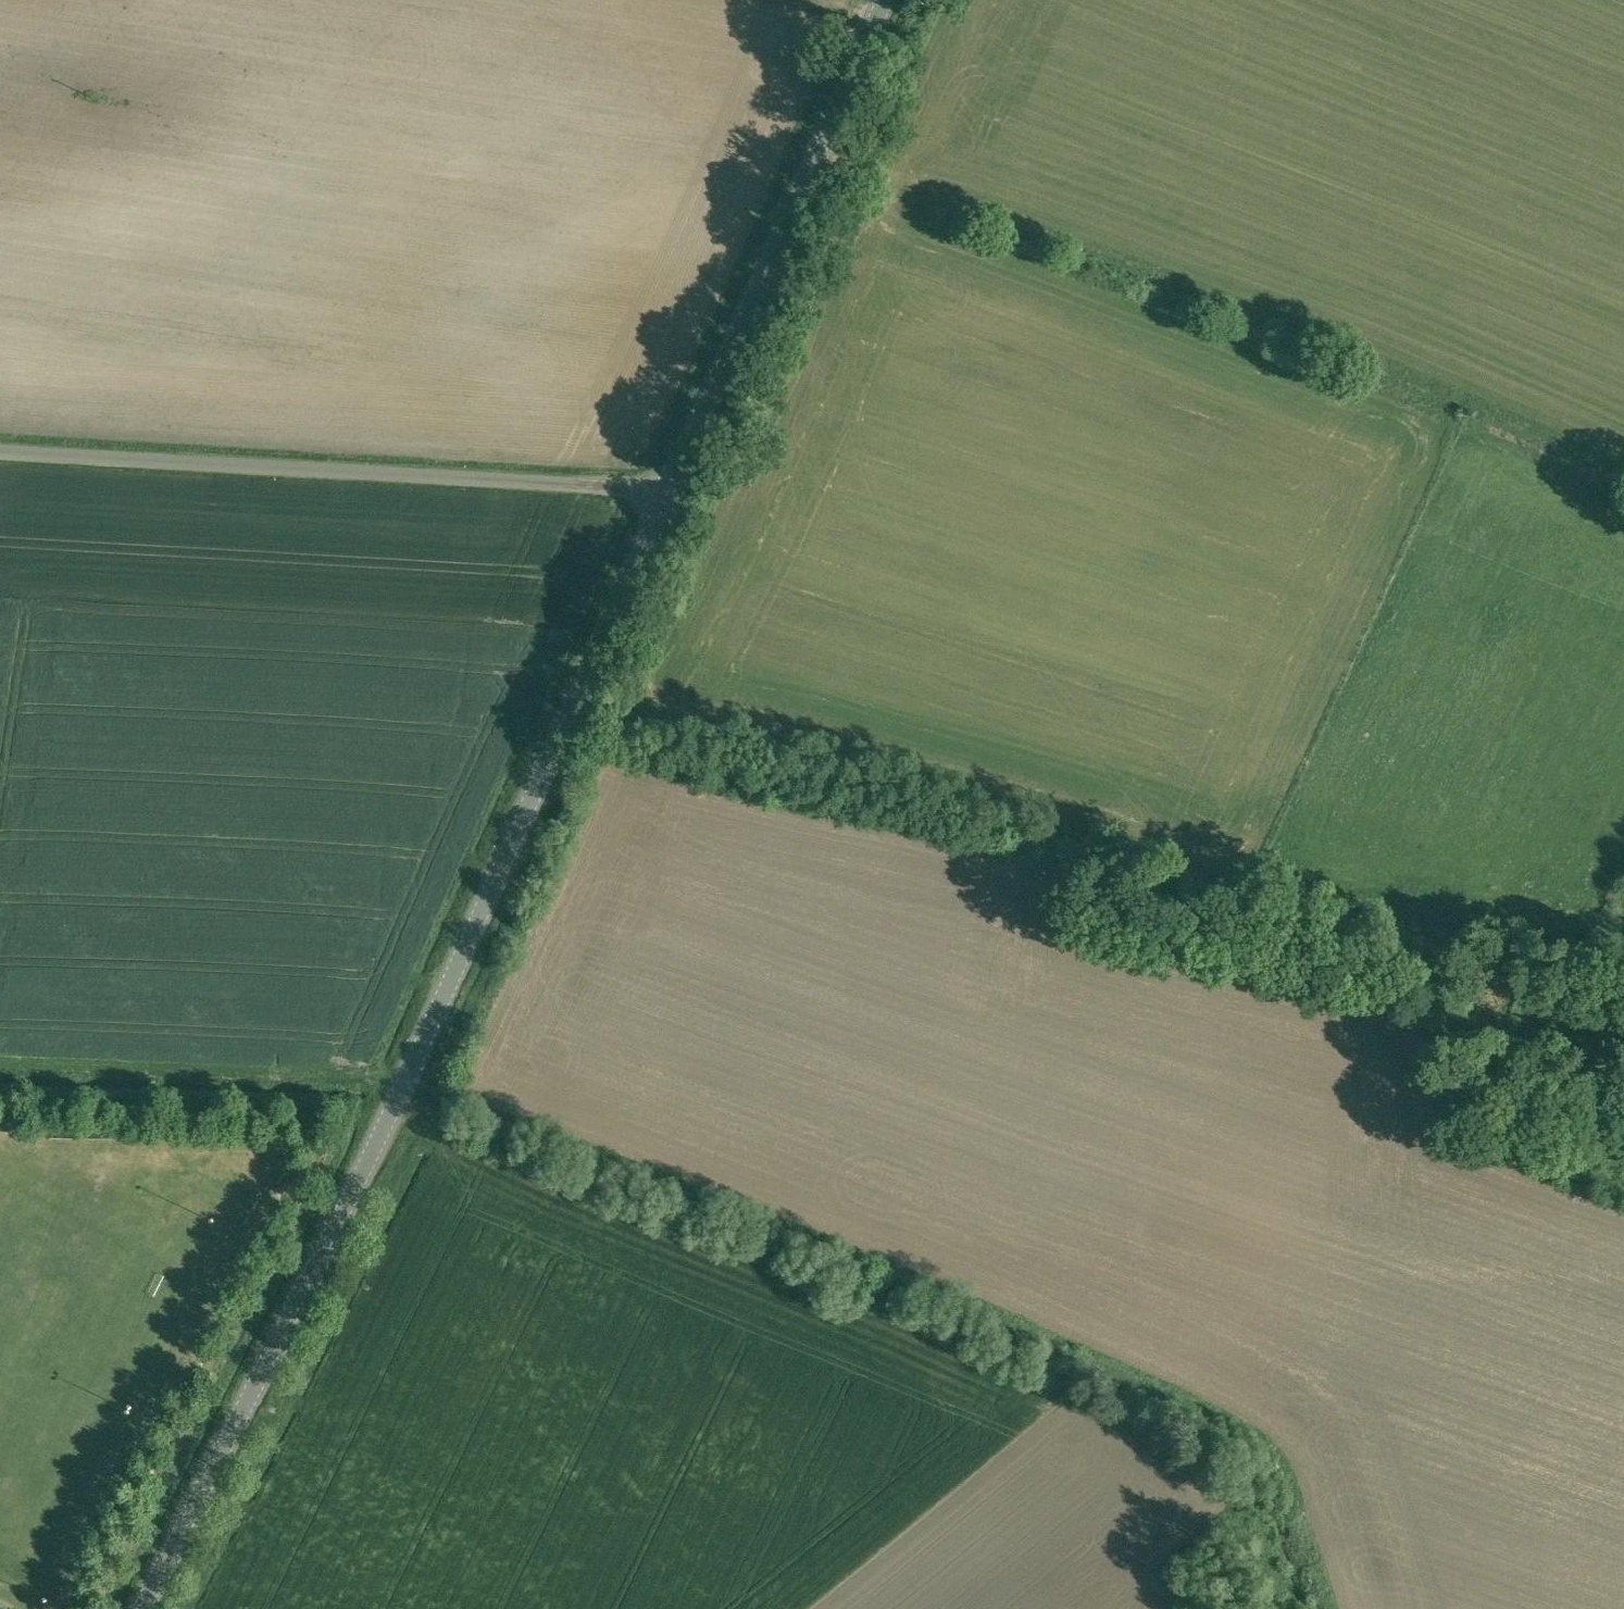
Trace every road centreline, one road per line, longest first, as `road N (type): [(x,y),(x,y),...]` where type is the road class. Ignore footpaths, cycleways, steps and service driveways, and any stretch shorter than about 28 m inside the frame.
road 1 (secondary): [(145,1608),(383,1125),(666,491)]
road 2 (residential): [(0,424),(666,491)]
road 3 (secondary): [(666,491),(887,0)]

